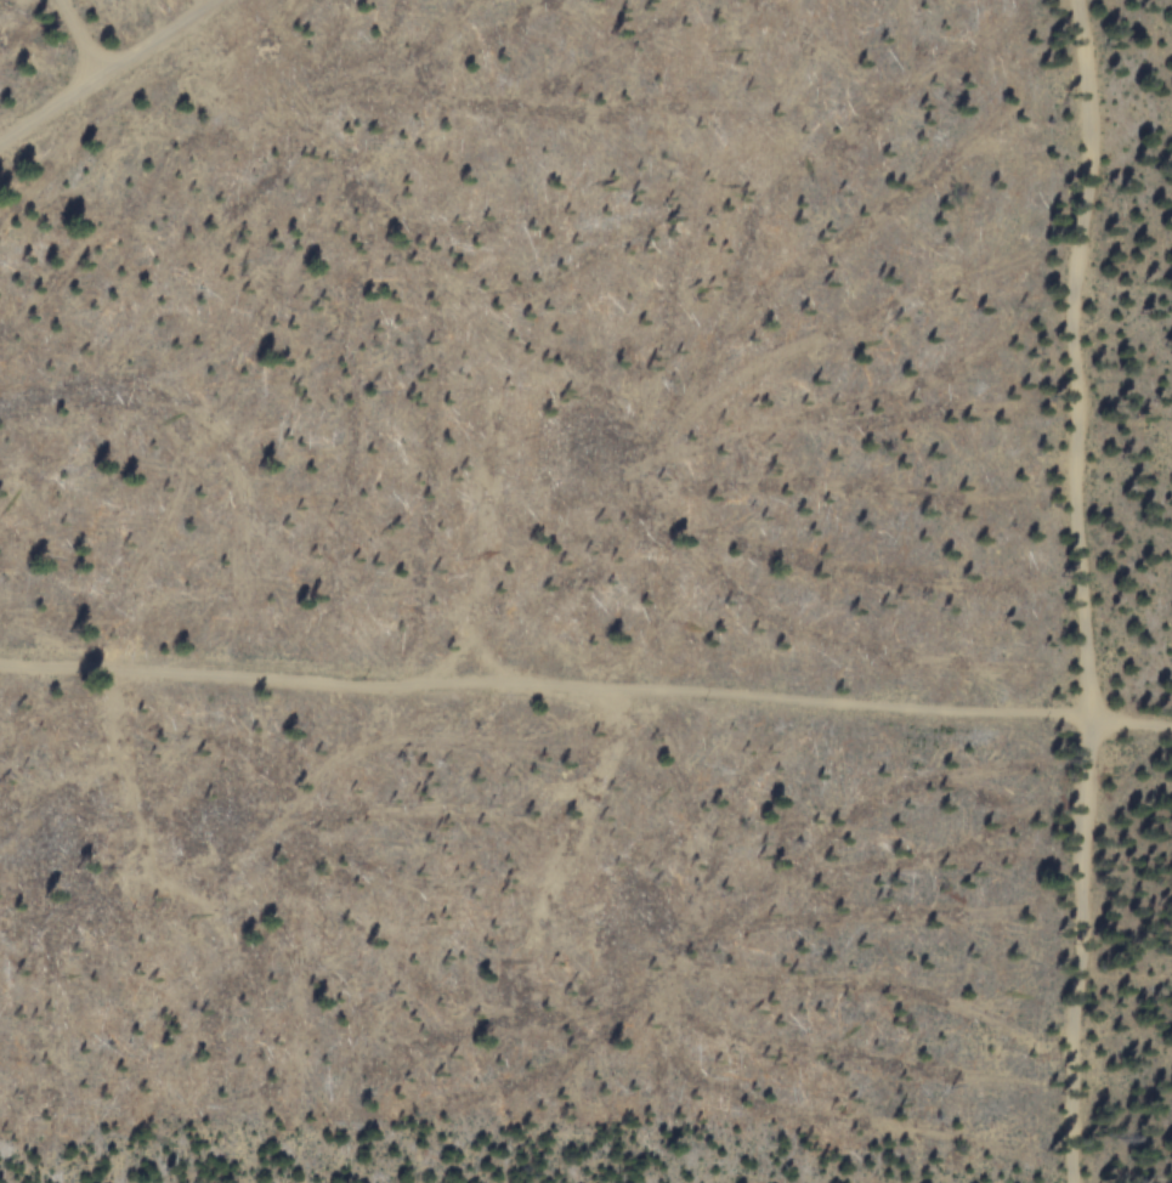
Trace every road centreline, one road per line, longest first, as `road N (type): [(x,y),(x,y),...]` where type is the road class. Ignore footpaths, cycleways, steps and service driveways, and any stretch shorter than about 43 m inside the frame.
road 1 (residential): [(1082,0),(1094,141),(1083,319),(1092,719),(1081,1182)]
road 2 (track): [(0,143),(210,0)]

